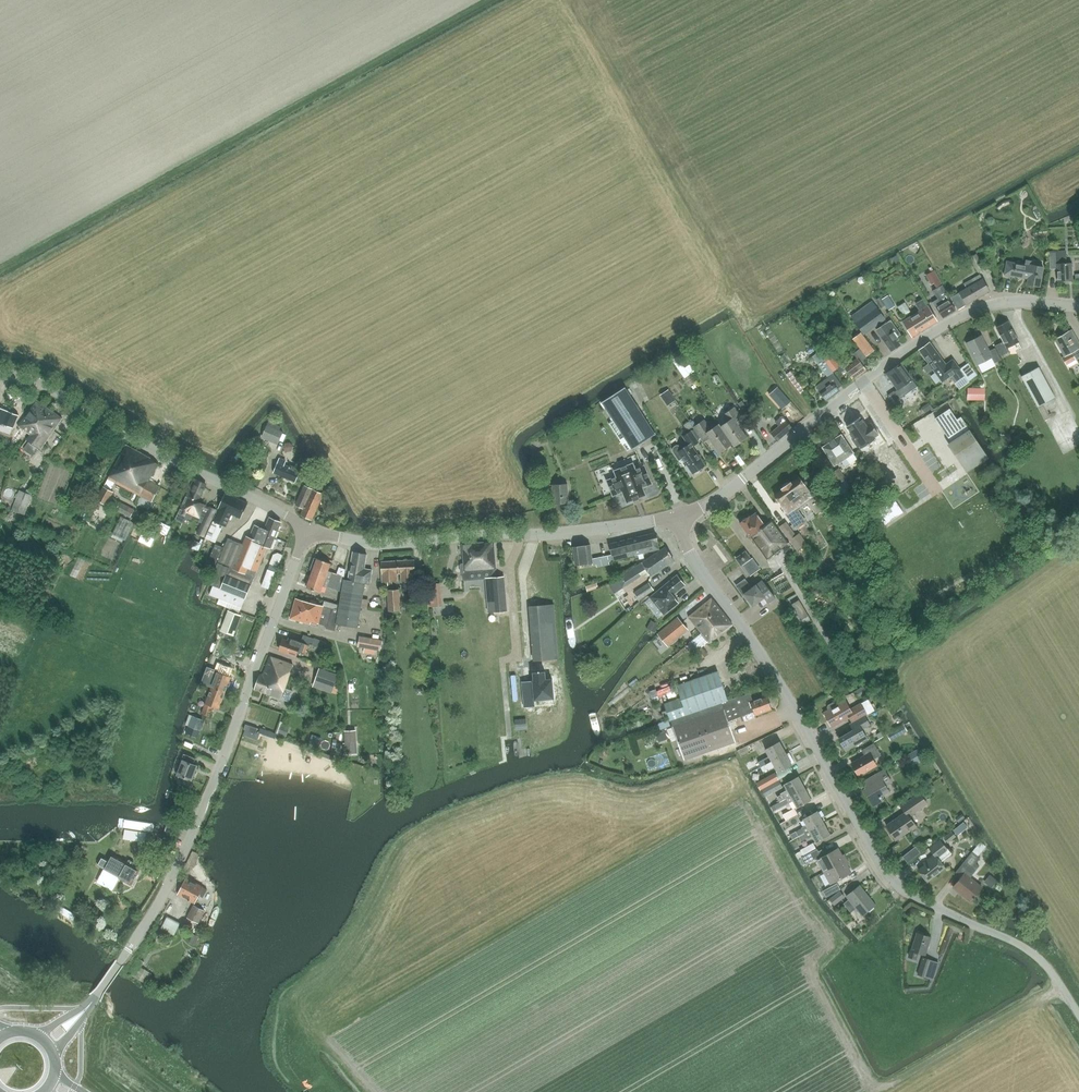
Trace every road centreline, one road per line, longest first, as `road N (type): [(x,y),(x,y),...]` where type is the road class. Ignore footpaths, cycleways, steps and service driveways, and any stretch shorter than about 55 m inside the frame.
road 1 (unclassified): [(1078,1015),(1029,950),(886,883),(776,677),(696,561),(677,517)]
road 2 (tertiary): [(80,1015),(170,881),(309,527)]
road 3 (tertiary): [(677,517),(704,506),(965,314),(1001,300),(1078,304)]
road 4 (tertiary): [(309,527),(375,543),(677,517)]
road 5 (tertiary): [(309,527),(150,449),(57,392),(0,373)]

